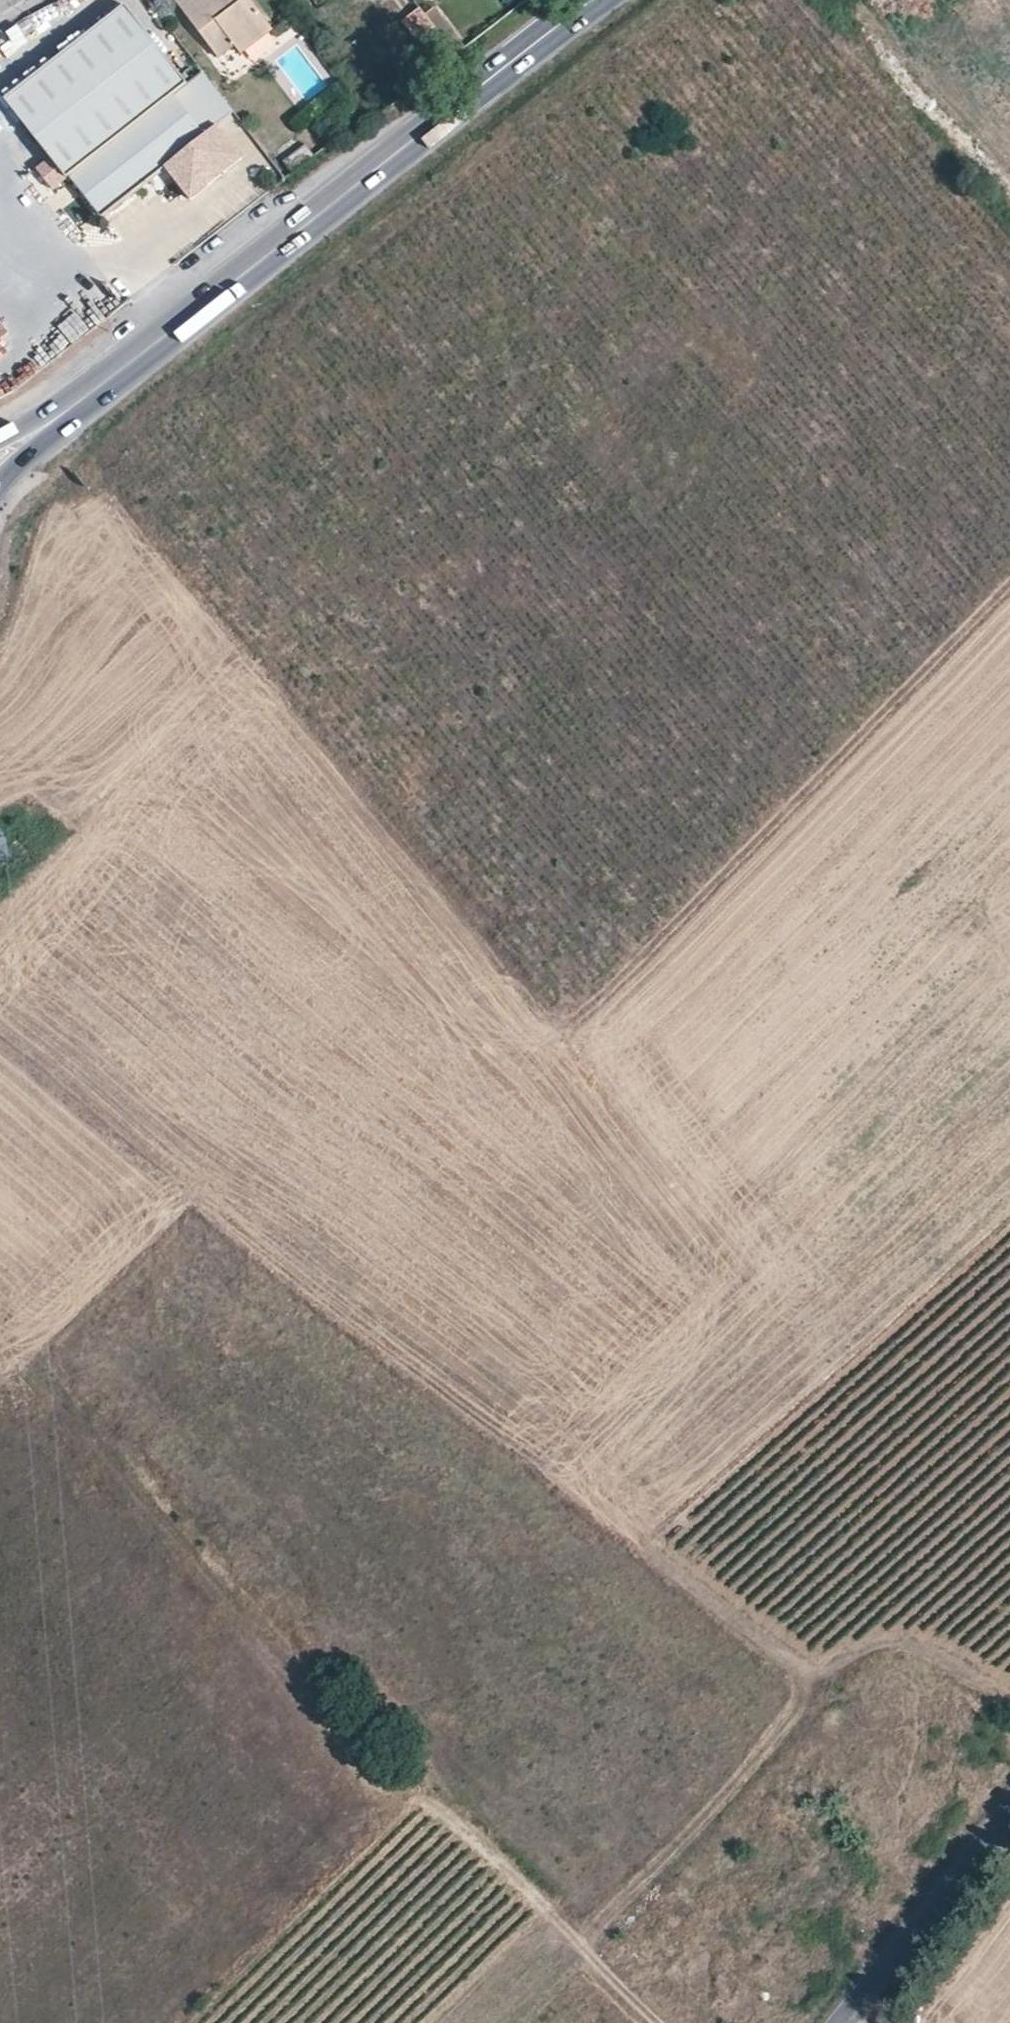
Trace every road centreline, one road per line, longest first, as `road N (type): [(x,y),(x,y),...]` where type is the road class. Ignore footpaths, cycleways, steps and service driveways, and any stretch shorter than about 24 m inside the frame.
road 1 (primary): [(45,426),(337,211),(591,0)]
road 2 (tertiary): [(1009,1809),(832,2022)]

